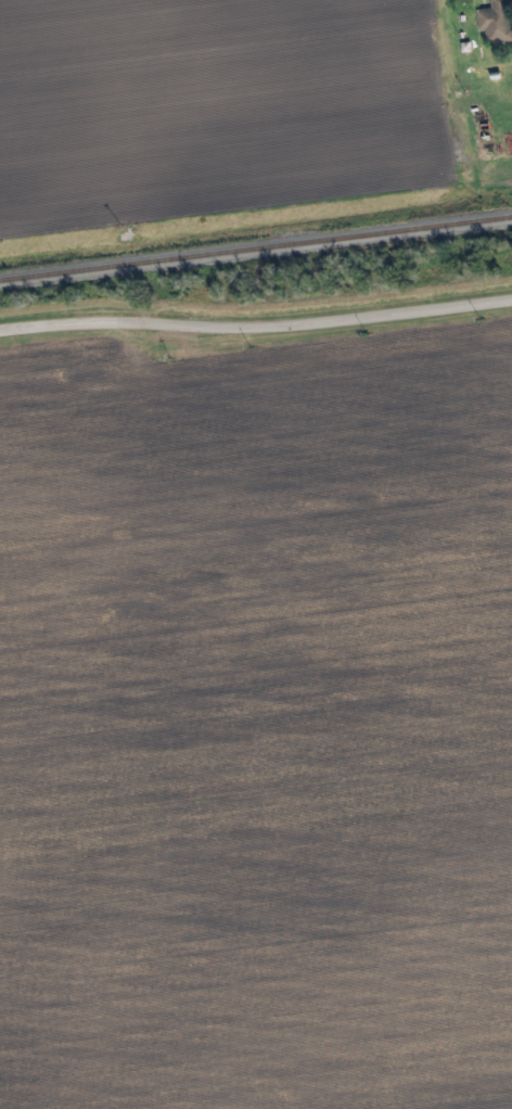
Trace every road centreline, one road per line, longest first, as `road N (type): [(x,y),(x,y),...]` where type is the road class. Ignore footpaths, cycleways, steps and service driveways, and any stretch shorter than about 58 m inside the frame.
road 1 (residential): [(0,310),(106,301),(259,334),(511,303)]

